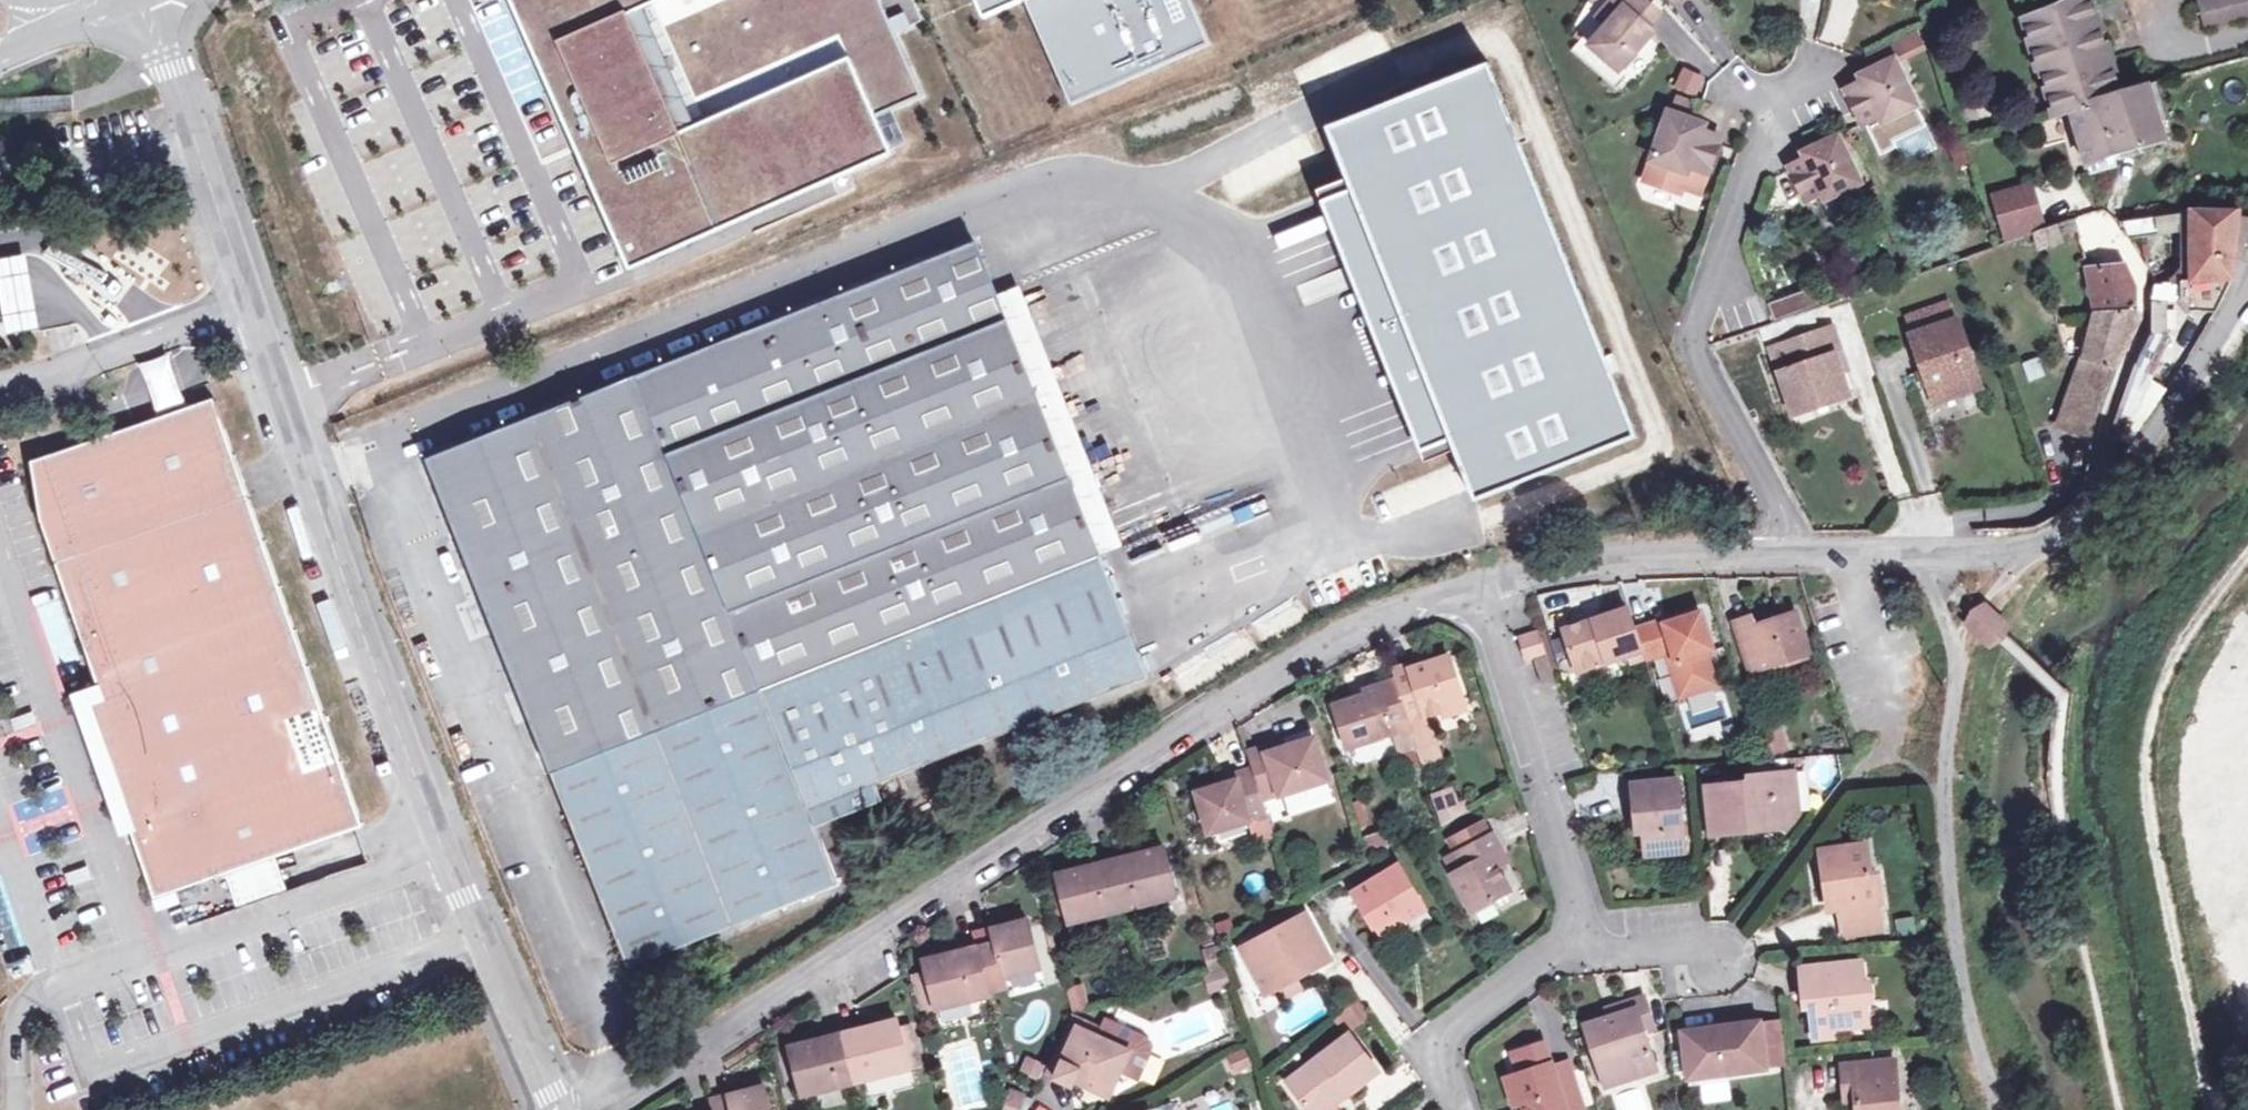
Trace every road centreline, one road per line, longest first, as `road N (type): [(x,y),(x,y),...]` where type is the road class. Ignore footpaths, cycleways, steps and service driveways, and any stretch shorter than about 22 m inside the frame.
road 1 (unclassified): [(549,1109),(142,0)]
road 2 (unclassified): [(613,1109),(1253,682),(1343,631),(1482,583)]
road 3 (residential): [(1482,583),(1588,930),(1442,1040),(1464,1109)]
road 4 (unclassified): [(2213,1109),(2150,782),(2154,728),(2172,664),(2193,622),(2247,563)]
road 5 (residential): [(2001,1109),(1966,999),(1946,777),(1958,655),(1934,548)]
road 6 (residential): [(1791,549),(1788,513),(1701,352),(1698,321),(1782,93)]
road 7 (unclassified): [(1934,548),(2027,549),(2120,499),(2247,292)]
road 8 (unclassified): [(1482,583),(1585,557),(1791,549)]
road 9 (unclassified): [(1791,549),(1934,548)]

